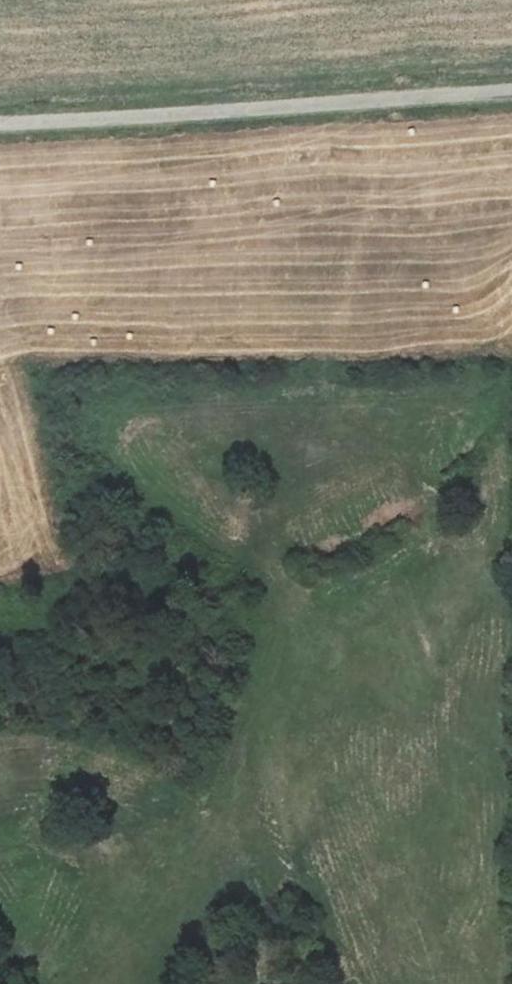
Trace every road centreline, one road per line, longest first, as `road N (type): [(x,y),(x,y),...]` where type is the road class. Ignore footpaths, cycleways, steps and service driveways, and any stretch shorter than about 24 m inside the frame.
road 1 (unclassified): [(511,93),(0,124)]

